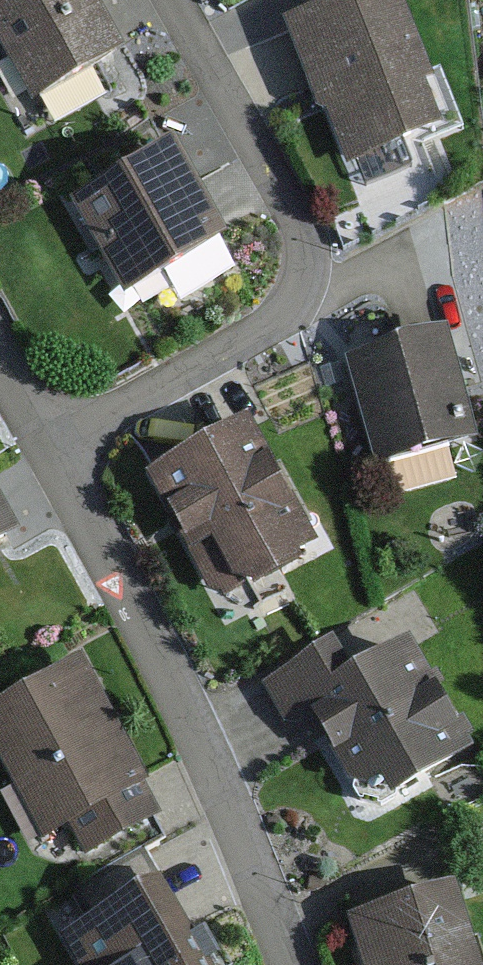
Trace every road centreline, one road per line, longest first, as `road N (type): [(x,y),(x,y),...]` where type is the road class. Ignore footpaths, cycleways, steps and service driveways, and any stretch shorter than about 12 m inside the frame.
road 1 (residential): [(37,449),(232,346),(283,312),(301,285),(307,261),(298,218),(175,0)]
road 2 (residential): [(284,964),(234,813),(37,449)]

